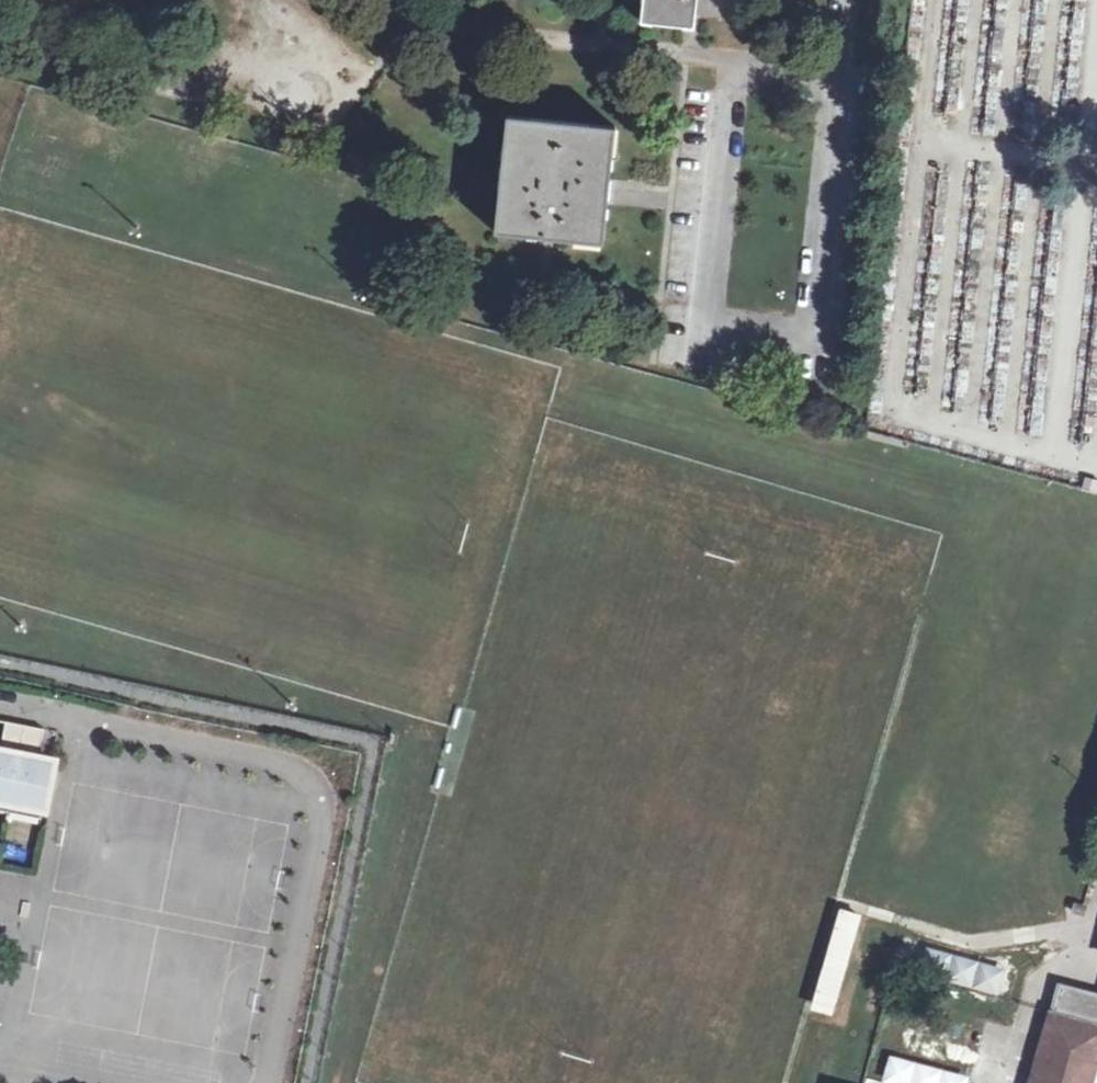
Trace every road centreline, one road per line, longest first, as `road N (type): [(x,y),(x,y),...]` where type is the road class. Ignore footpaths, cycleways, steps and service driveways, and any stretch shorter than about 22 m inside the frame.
road 1 (residential): [(845,76),(815,352),(704,336),(732,67)]

